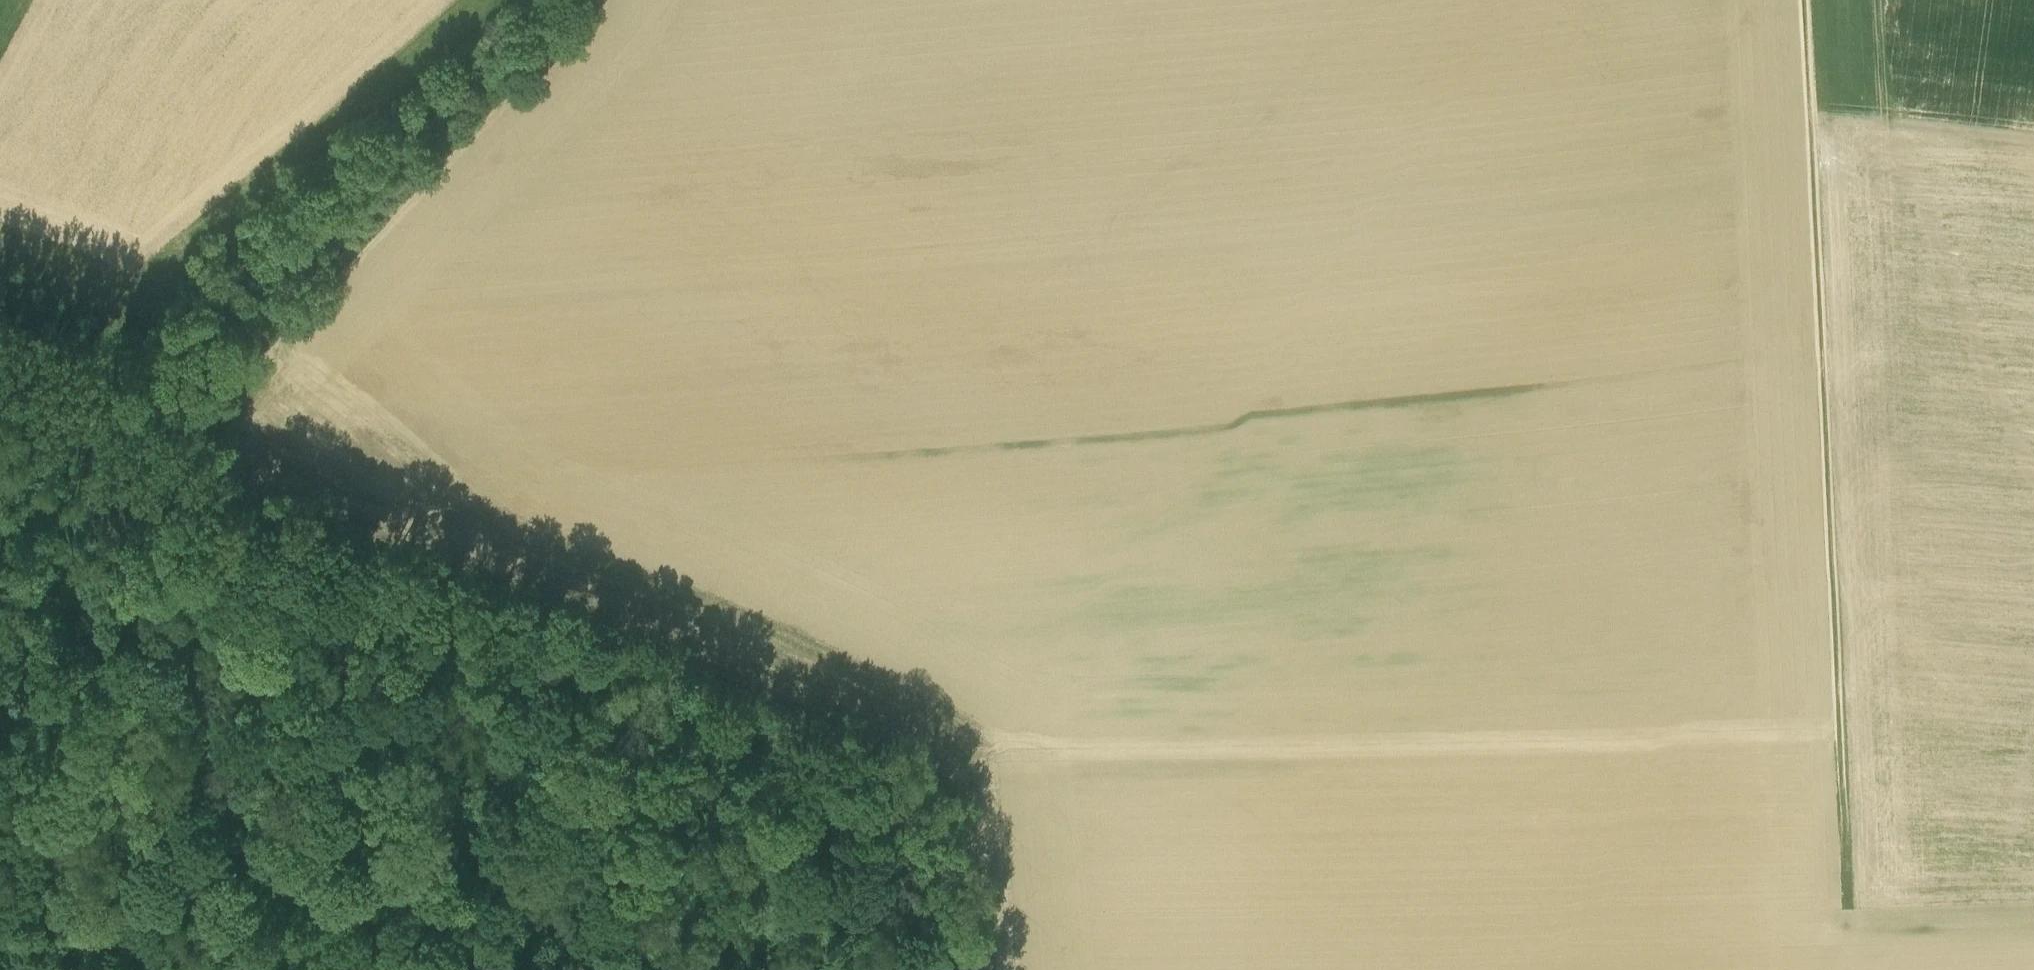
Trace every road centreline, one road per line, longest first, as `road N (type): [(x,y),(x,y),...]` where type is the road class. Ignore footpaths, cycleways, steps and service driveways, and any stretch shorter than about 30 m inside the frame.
road 1 (track): [(1806,0),(1841,793)]

